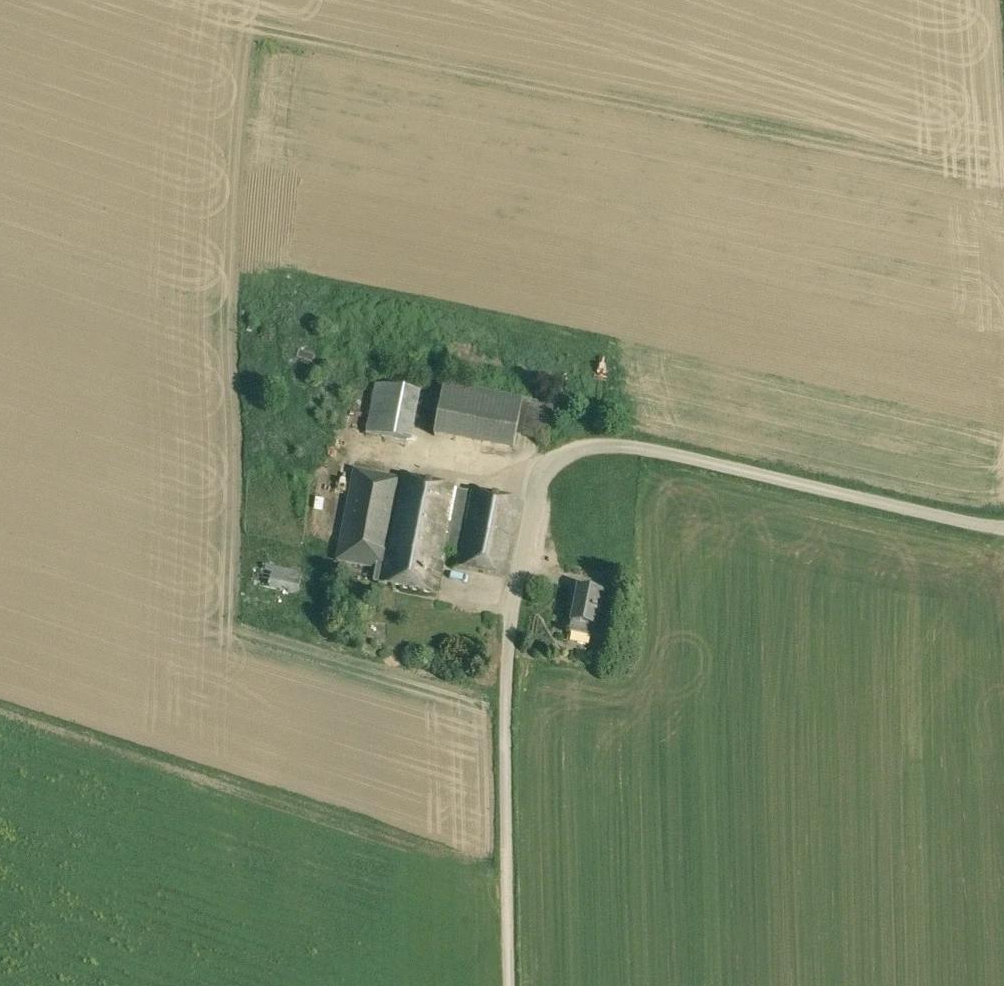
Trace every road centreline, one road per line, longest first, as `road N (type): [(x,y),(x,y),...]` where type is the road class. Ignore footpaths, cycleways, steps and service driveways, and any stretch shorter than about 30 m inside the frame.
road 1 (unclassified): [(510,985),(505,659),(542,477),(562,456),(635,448),(1003,527)]

